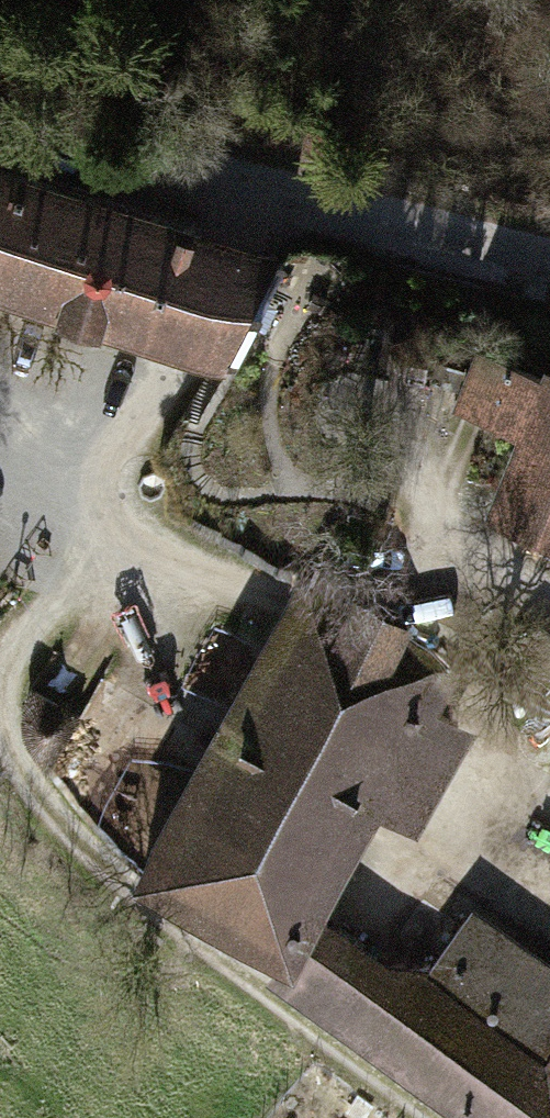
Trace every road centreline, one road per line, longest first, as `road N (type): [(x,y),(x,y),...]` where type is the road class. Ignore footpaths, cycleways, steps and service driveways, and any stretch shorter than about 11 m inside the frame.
road 1 (track): [(434,1117),(192,949),(91,861),(25,781),(9,741),(3,704),(20,670)]
road 2 (residential): [(549,270),(262,199)]
road 3 (residential): [(0,130),(262,199)]

